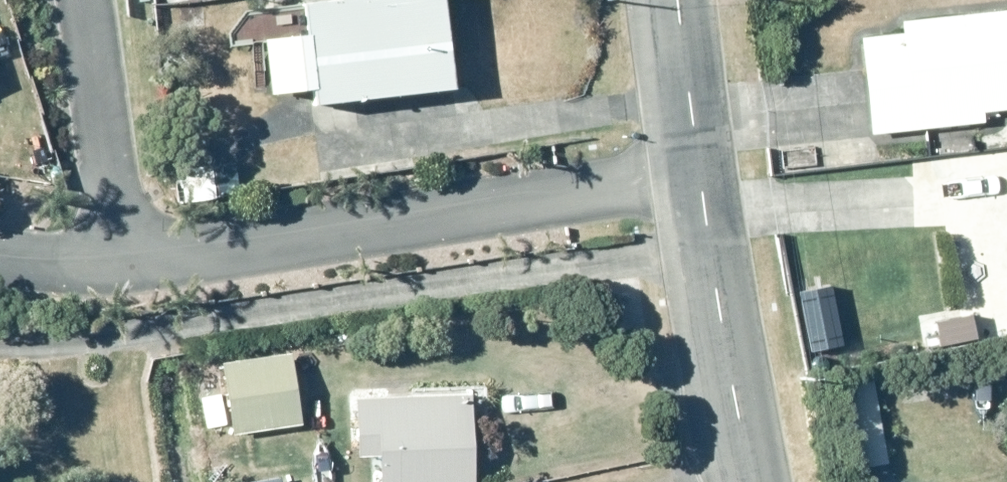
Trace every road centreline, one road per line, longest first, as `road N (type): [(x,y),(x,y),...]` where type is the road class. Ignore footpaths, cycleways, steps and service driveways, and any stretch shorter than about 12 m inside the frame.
road 1 (residential): [(117,262),(189,259),(703,185)]
road 2 (secondary): [(703,185),(754,481)]
road 3 (residential): [(83,0),(117,262)]
road 4 (secondary): [(703,185),(680,0)]

